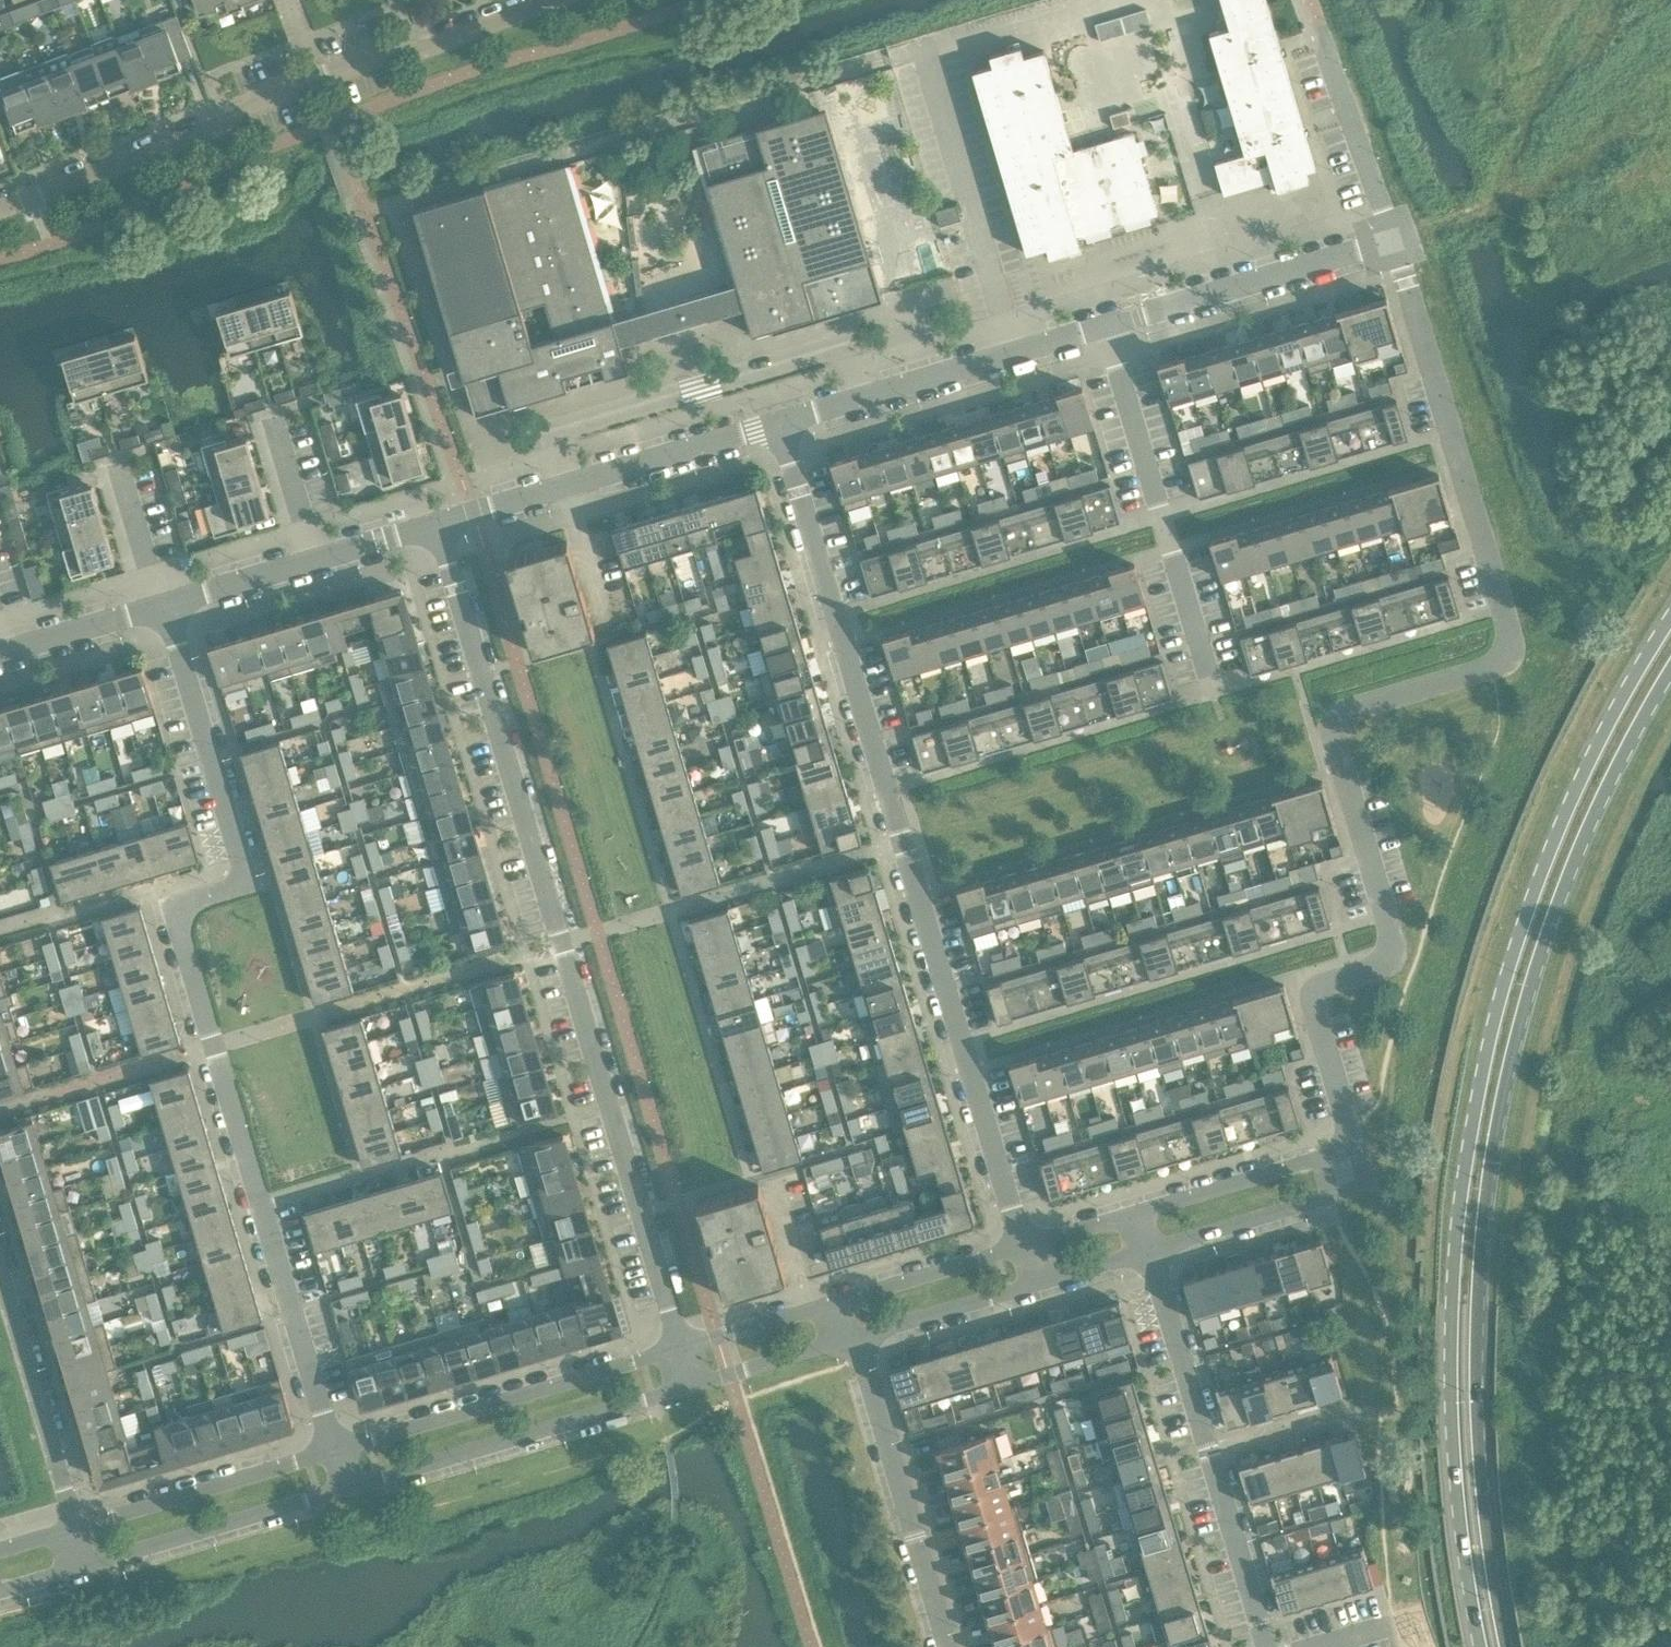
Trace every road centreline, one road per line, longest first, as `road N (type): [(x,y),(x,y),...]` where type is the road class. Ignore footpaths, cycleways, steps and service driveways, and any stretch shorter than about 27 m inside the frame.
road 1 (residential): [(1392,239),(1513,642),(1505,663),(1356,707),(1335,724),(1395,945),(1387,962),(1333,981),(1314,998),(1353,1147)]
road 2 (primary): [(1670,615),(1609,718),(1536,888),(1475,1105),(1445,1339),(1448,1448),(1479,1646)]
road 3 (primary): [(1507,1646),(1476,1448),(1474,1340),(1499,1110),(1545,942),(1592,816),(1670,669)]
road 4 (residential): [(334,1449),(180,928),(186,901),(239,881),(245,871),(163,607)]
road 5 (residential): [(1023,1245),(779,422)]
road 6 (residential): [(681,1346),(433,526)]
road 7 (residential): [(0,207),(217,126),(245,104),(384,50),(430,46),(552,0)]
road 8 (residential): [(1267,1646),(1149,1249)]
road 9 (residential): [(1100,326),(1212,692)]
road 10 (residential): [(681,1346),(334,1449)]
road 11 (residential): [(346,1487),(693,1384)]
road 12 (residential): [(433,526),(779,422)]
road 13 (residential): [(779,422),(1100,326)]
road 14 (residential): [(856,1336),(950,1646)]
road 15 (residential): [(1100,326),(1392,239)]
road 16 (residential): [(87,1564),(346,1487)]
road 17 (residential): [(334,1449),(76,1526)]
road 18 (residential): [(76,1526),(0,1275)]
road 19 (residential): [(1392,239),(1320,19)]
road 20 (residential): [(1149,1249),(1366,1185)]
road 21 (residential): [(1353,1147),(1137,1211)]
road 22 (residential): [(1023,1245),(845,1298)]
road 23 (residential): [(856,1336),(1034,1283)]
road 24 (residential): [(845,1298),(681,1346)]
road 25 (residential): [(693,1384),(856,1336)]
road 26 (residential): [(5,654),(163,607)]
road 27 (residential): [(163,607),(309,563)]
road 28 (residential): [(309,563),(269,425)]
road 29 (residential): [(163,607),(122,474)]
road 30 (residential): [(309,563),(433,526)]

